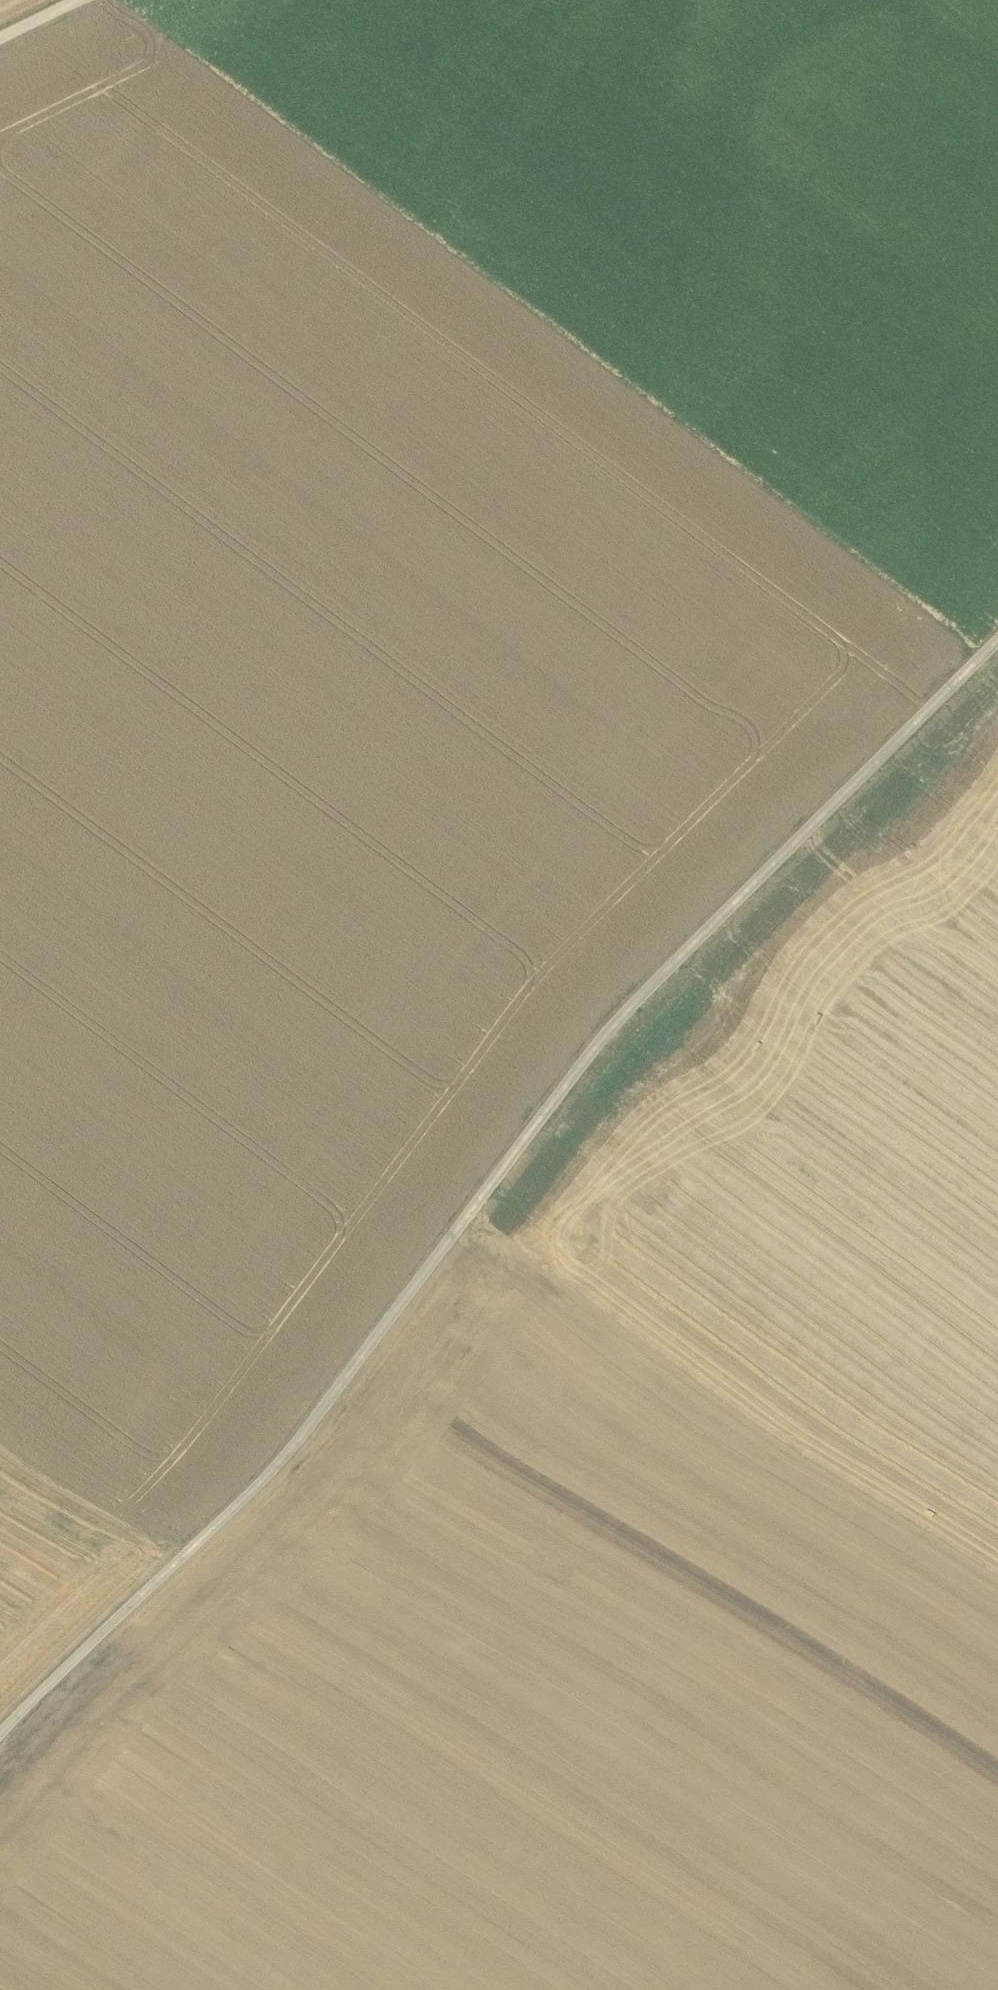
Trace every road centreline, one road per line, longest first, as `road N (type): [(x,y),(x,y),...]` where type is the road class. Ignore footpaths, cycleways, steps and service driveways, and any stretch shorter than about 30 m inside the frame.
road 1 (track): [(997,643),(600,1041),(0,1836)]

